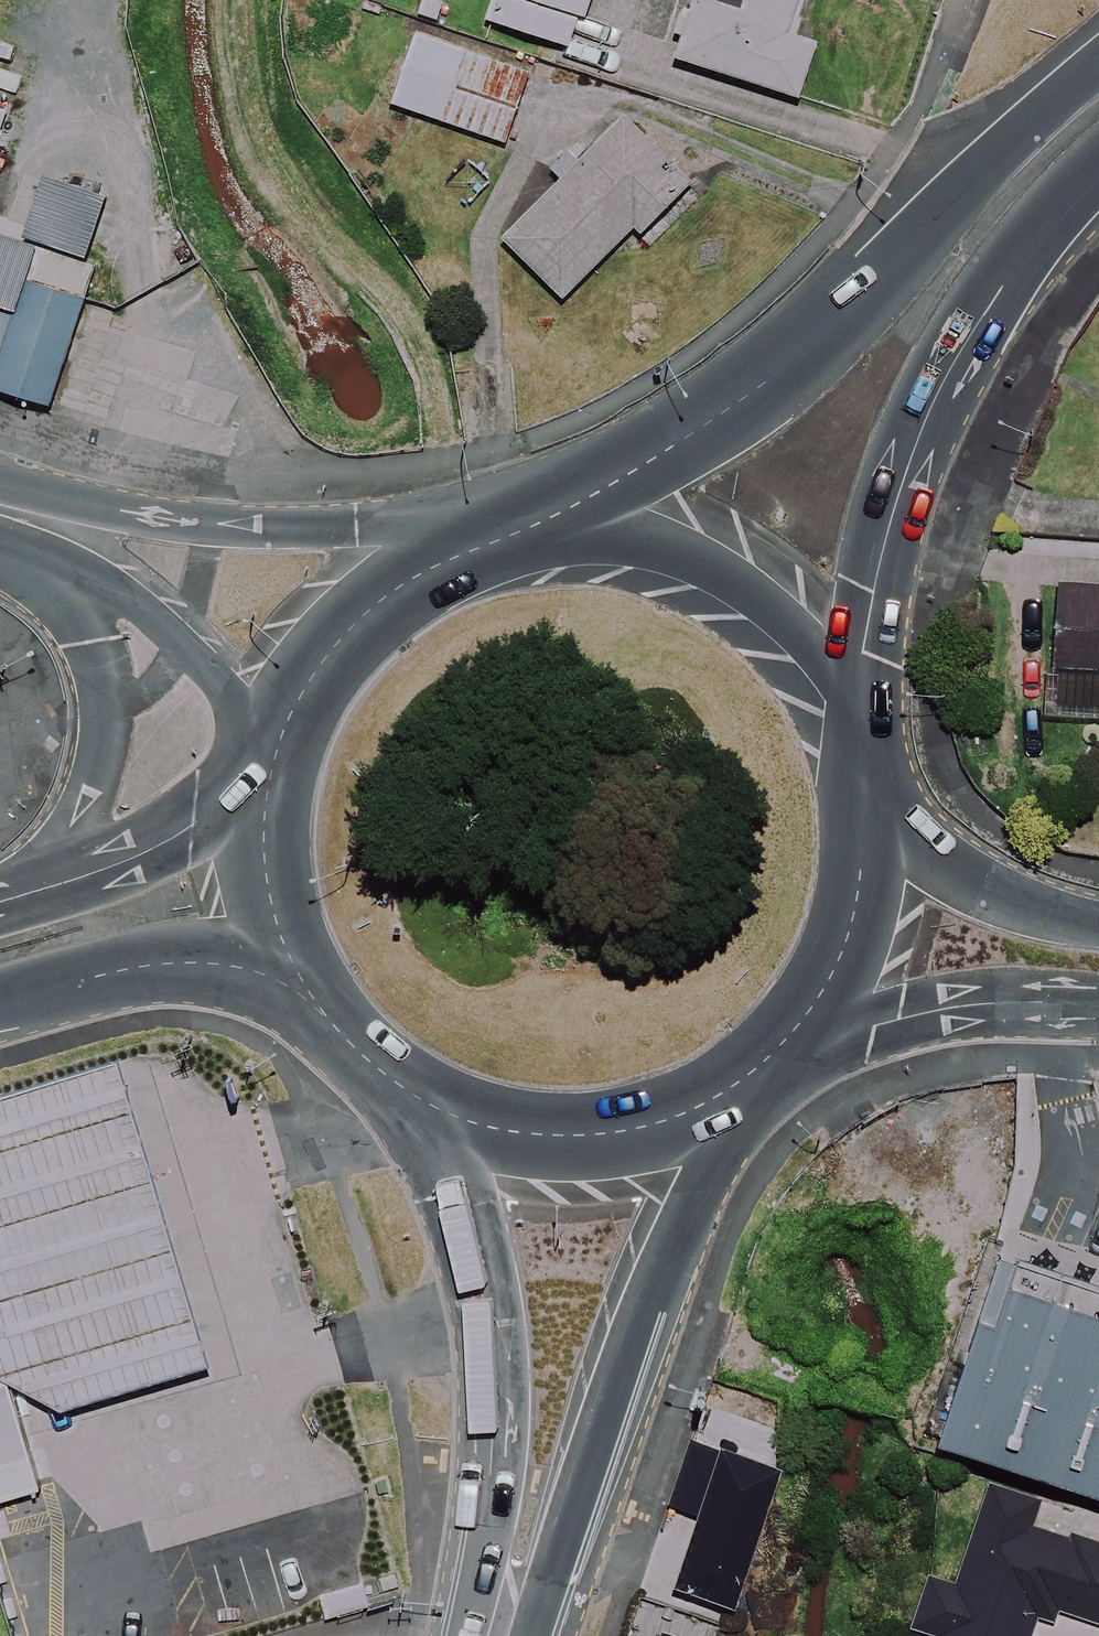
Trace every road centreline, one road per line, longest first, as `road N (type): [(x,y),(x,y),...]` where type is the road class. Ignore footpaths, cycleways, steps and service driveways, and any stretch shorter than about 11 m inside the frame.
road 1 (primary): [(518,531),(765,381),(923,221),(1098,64)]
road 2 (primary): [(1098,155),(979,298),(897,466),(860,582),(841,701)]
road 3 (secondary): [(743,1082),(618,1356),(568,1493),(554,1571),(509,1635)]
road 4 (secondary): [(487,1635),(492,1406),(483,1293),(423,1105)]
road 5 (tertiary): [(0,491),(276,524),(353,523),(463,554)]
road 6 (primary): [(518,531),(596,530),(671,549),(740,585),(798,637),(841,701)]
road 7 (primary): [(743,1082),(678,1122),(601,1133),(529,1137),(423,1105)]
road 8 (secondary): [(1098,1003),(947,1010),(784,1045)]
road 9 (primary): [(63,868),(97,728),(98,674),(63,561)]
road 10 (primary): [(305,993),(247,968),(174,960),(0,993)]
road 11 (tertiary): [(278,749),(210,671),(63,561)]
road 12 (primary): [(278,749),(297,699),(331,648),(381,600),(463,554)]
road 13 (secondary): [(869,814),(970,878),(1039,910),(1098,924)]
road 14 (primary): [(869,814),(848,937),(784,1045)]
road 15 (primary): [(63,868),(267,785)]
road 16 (primary): [(305,993),(273,916),(260,856),(267,785)]
road 17 (primary): [(423,1105),(335,1032),(305,993)]

